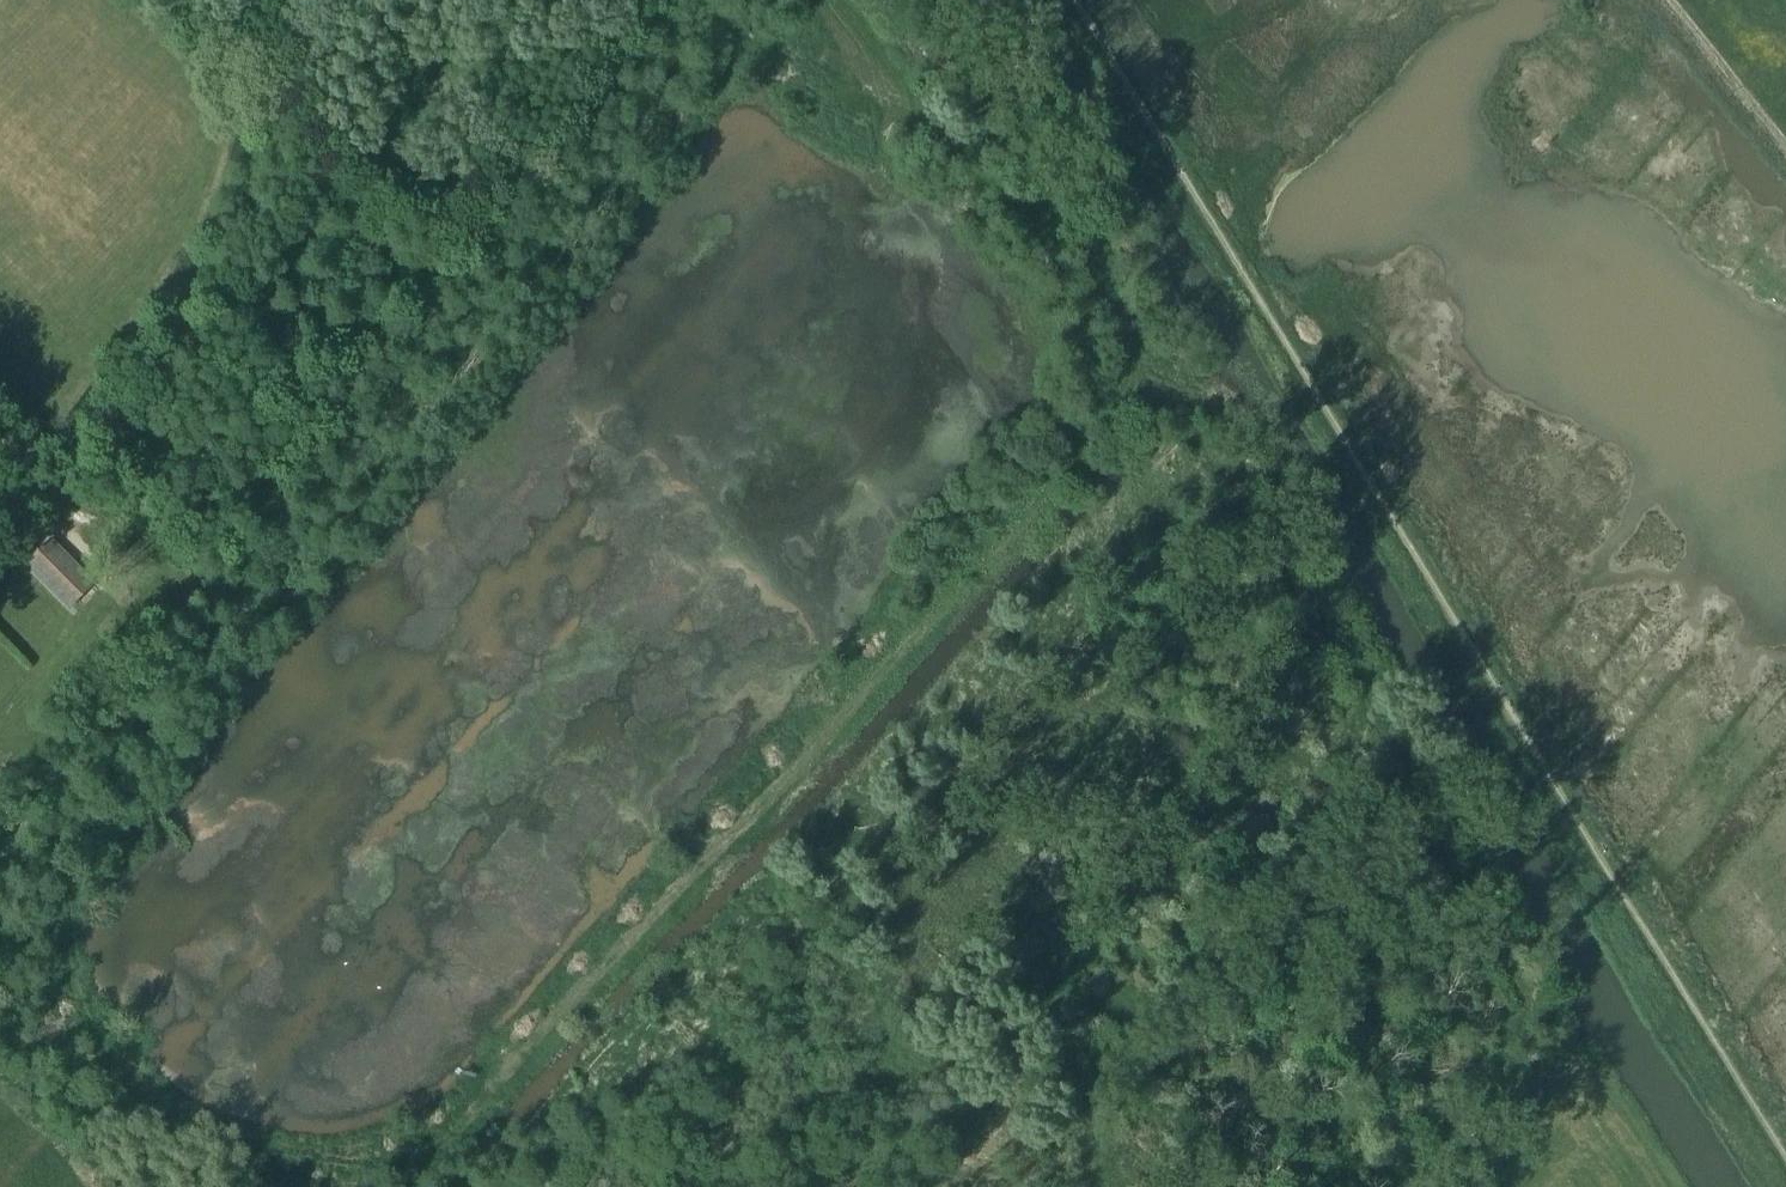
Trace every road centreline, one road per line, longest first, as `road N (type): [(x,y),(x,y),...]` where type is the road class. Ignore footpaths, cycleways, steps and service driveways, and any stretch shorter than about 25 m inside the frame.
road 1 (track): [(431,1160),(510,1062),(1016,533),(1124,391),(1132,367),(1133,337),(1104,269),(889,95),(840,38),(821,0)]

